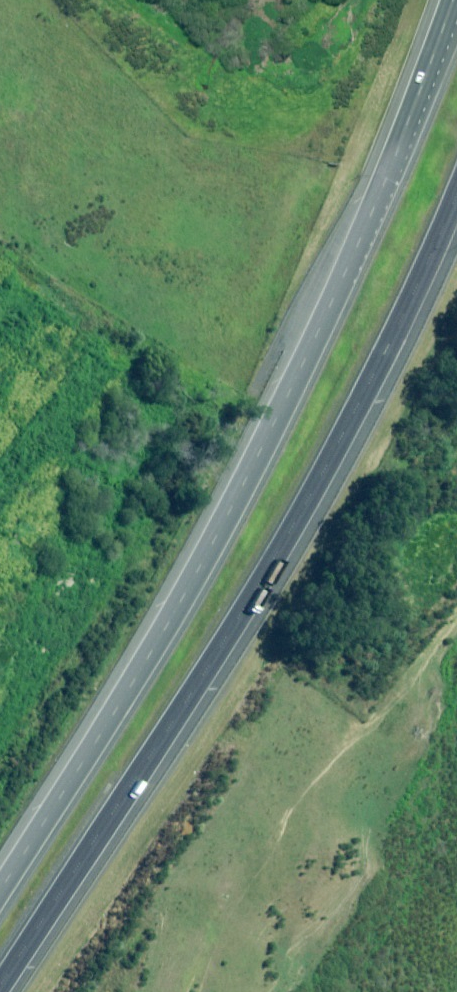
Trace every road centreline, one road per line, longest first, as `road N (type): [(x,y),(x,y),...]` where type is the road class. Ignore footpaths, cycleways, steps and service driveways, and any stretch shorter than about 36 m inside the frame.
road 1 (trunk): [(0,864),(256,437),(329,286),(448,0)]
road 2 (trunk): [(456,180),(348,417),(194,673),(0,972)]

